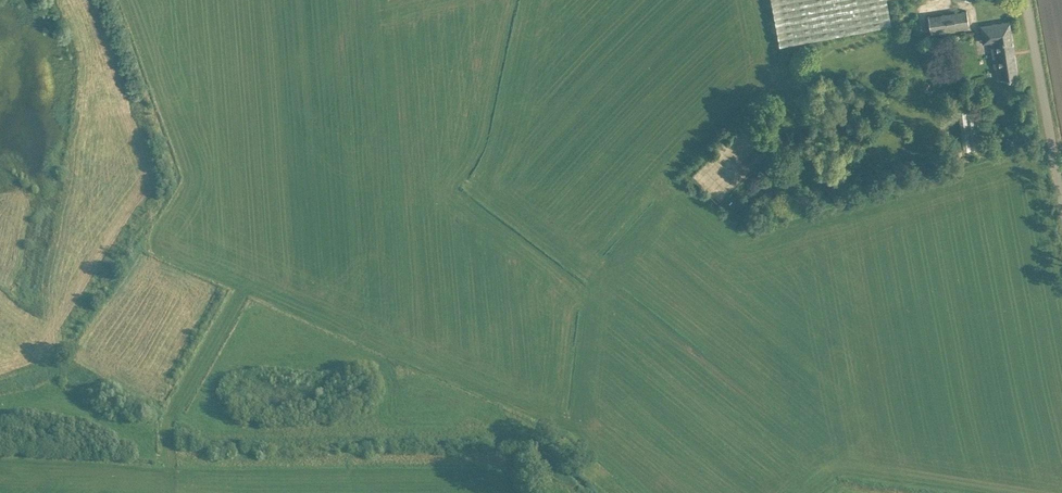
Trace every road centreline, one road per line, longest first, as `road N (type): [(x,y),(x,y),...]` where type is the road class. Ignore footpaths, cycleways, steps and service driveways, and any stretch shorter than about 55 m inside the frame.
road 1 (unclassified): [(1061,198),(1026,0)]

